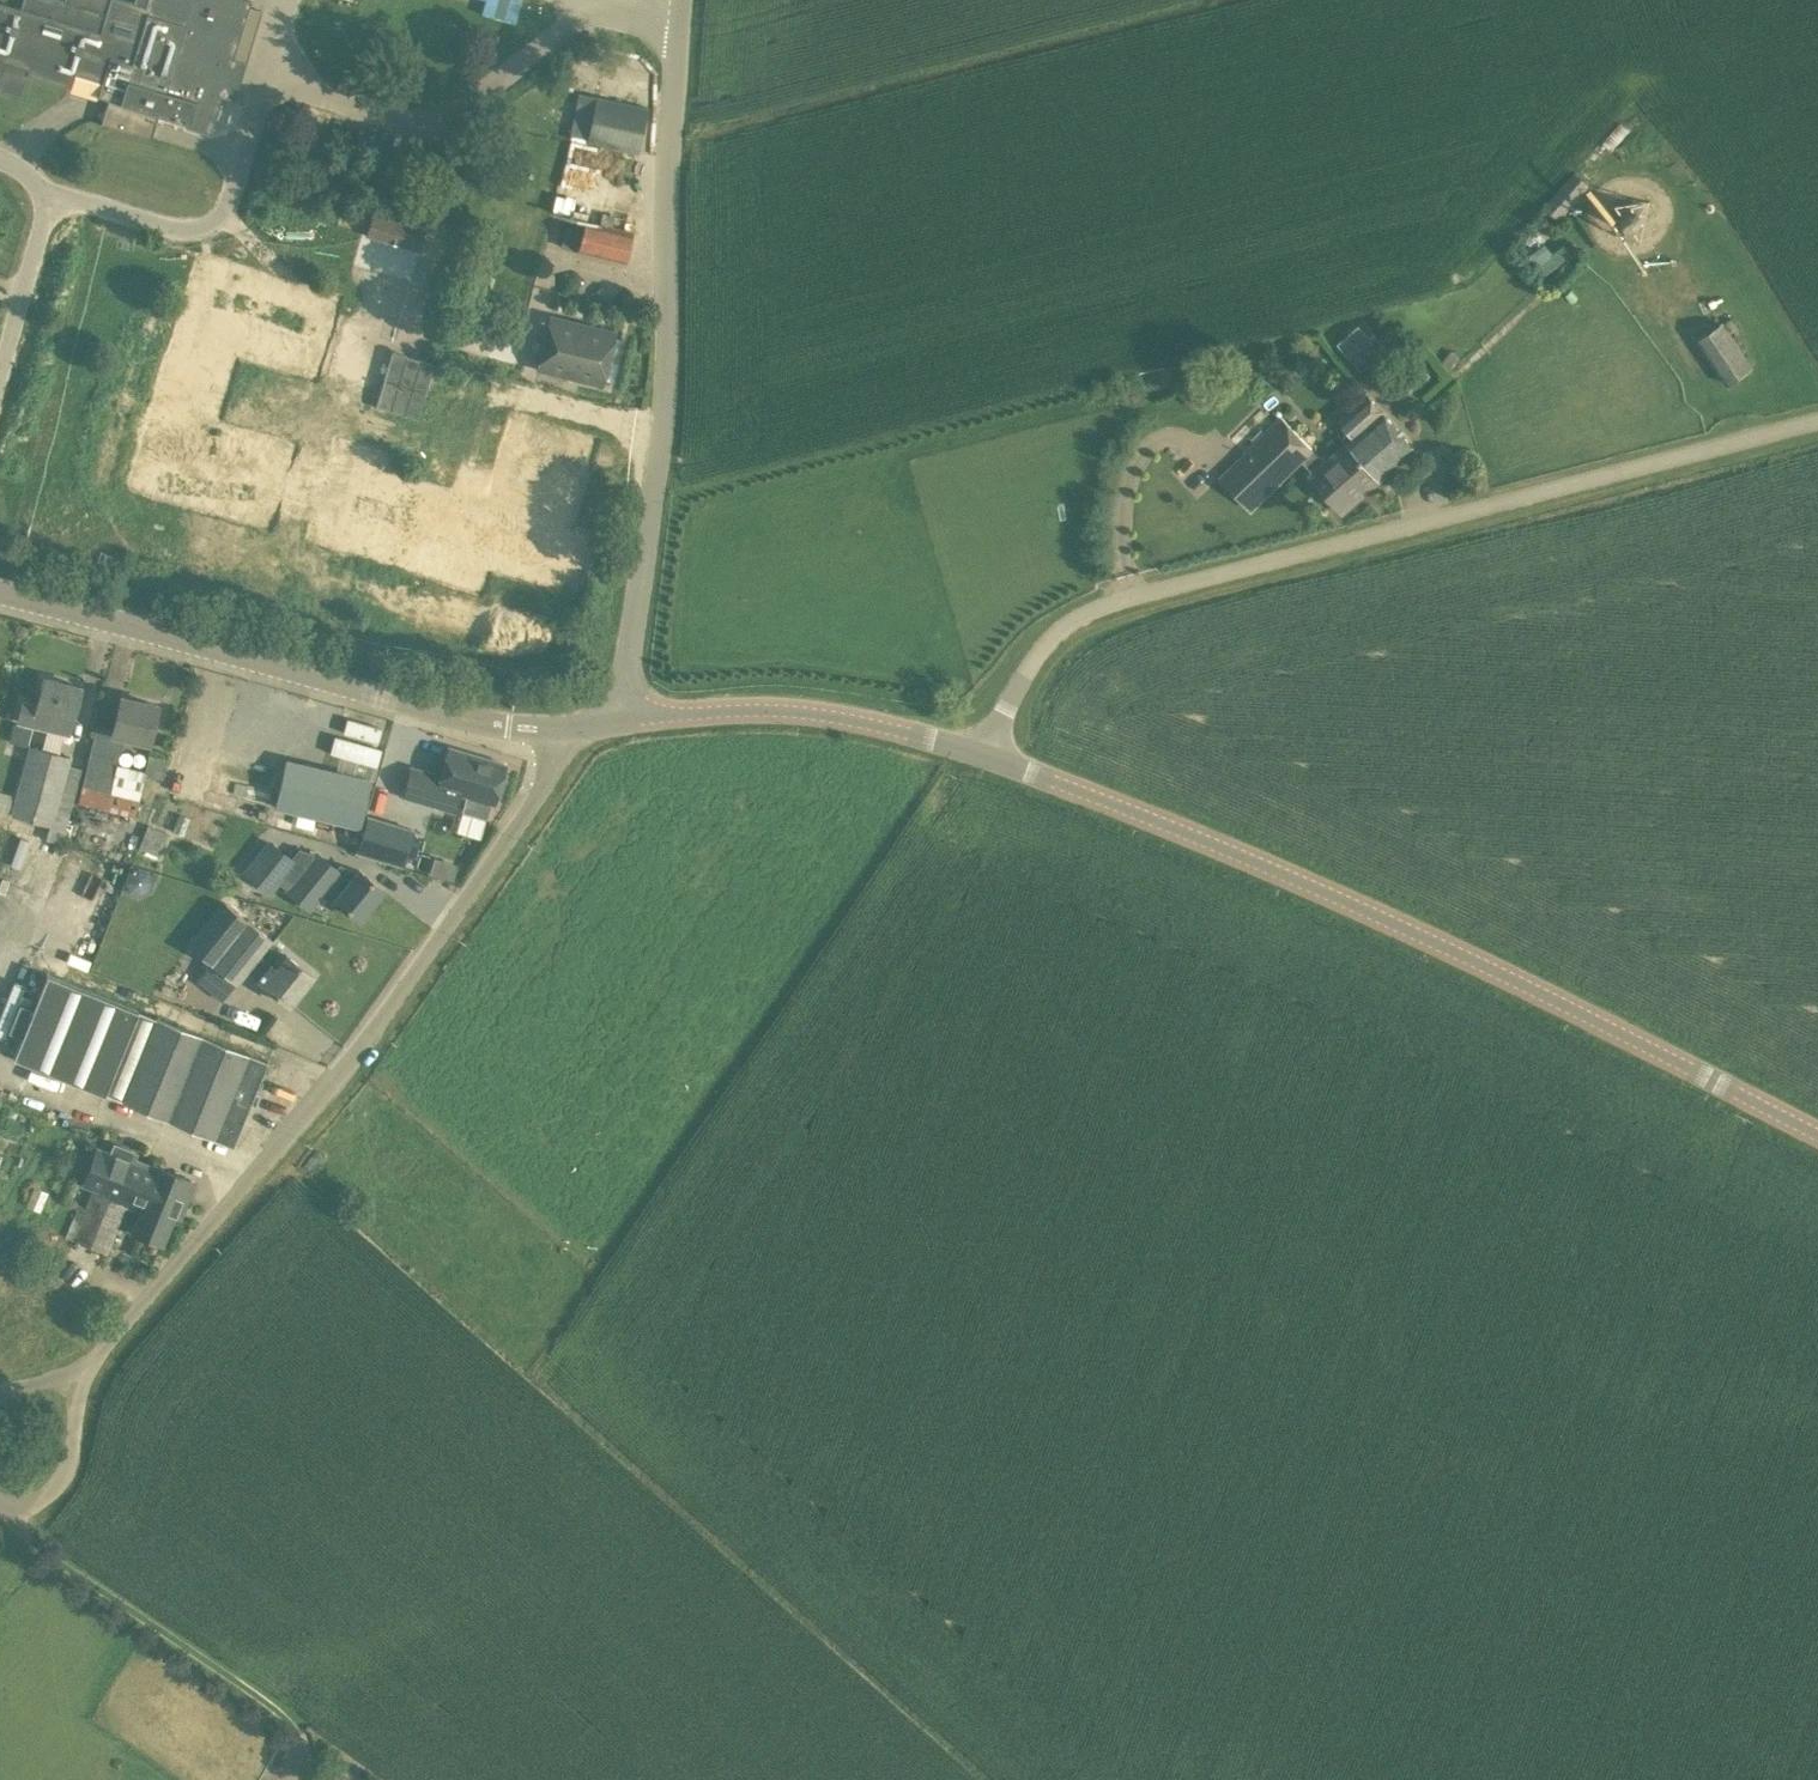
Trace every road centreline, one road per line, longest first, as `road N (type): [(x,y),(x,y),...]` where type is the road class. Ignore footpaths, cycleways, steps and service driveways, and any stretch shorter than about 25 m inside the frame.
road 1 (unclassified): [(986,757),(1033,659),(1091,610),(1817,420)]
road 2 (tertiary): [(1817,1134),(1487,965),(1205,839),(986,757)]
road 3 (unclassified): [(560,729),(547,781),(347,1065),(72,1381)]
road 4 (unclassified): [(619,722),(668,355),(666,173),(676,25)]
road 5 (tertiary): [(560,729),(446,712),(0,592)]
road 6 (residential): [(594,7),(431,123),(264,77)]
road 7 (tertiary): [(986,757),(800,712),(718,710),(619,722)]
road 8 (residential): [(47,203),(66,199),(179,231),(207,228),(224,212),(264,77)]
road 9 (residential): [(0,373),(47,203)]
road 10 (unclassified): [(0,1505),(33,1503),(62,1477),(77,1400)]

